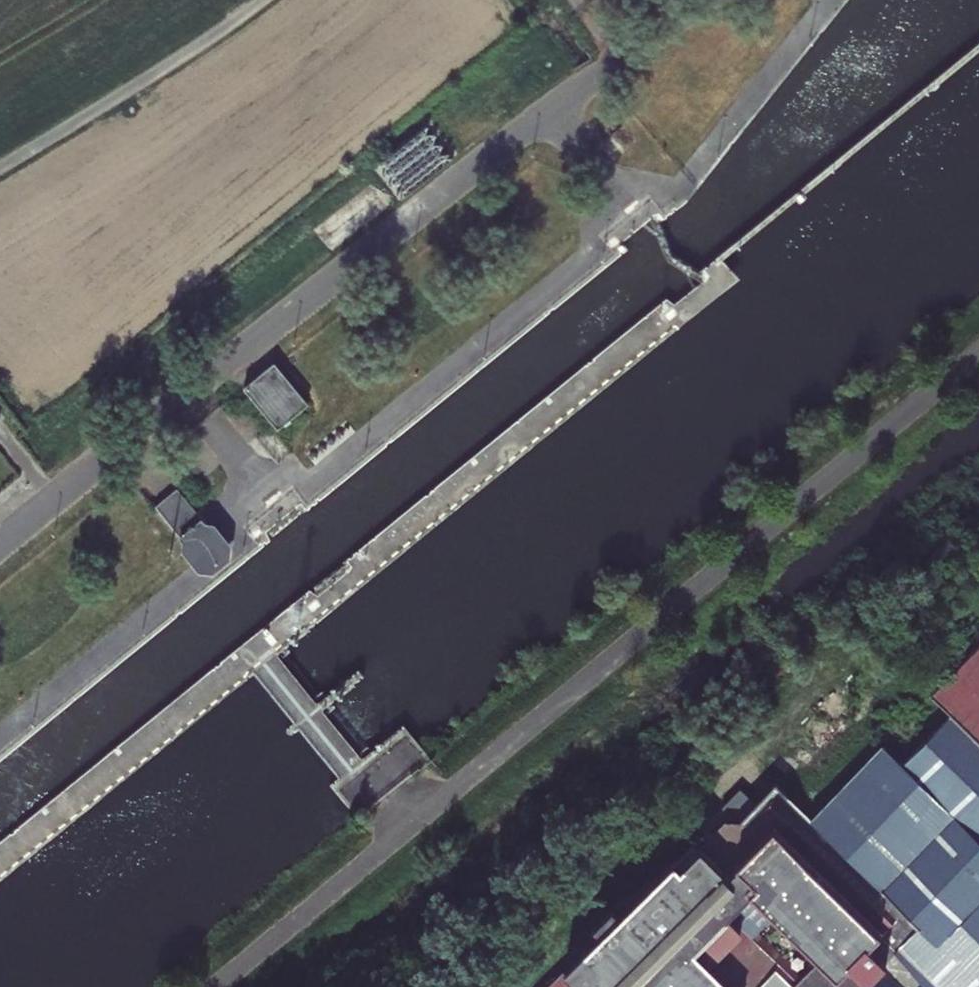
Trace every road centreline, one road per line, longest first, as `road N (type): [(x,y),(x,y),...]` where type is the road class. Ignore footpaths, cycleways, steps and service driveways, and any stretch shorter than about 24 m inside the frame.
road 1 (unknown): [(221,986),(978,357)]
road 2 (unclassified): [(0,542),(697,0)]

